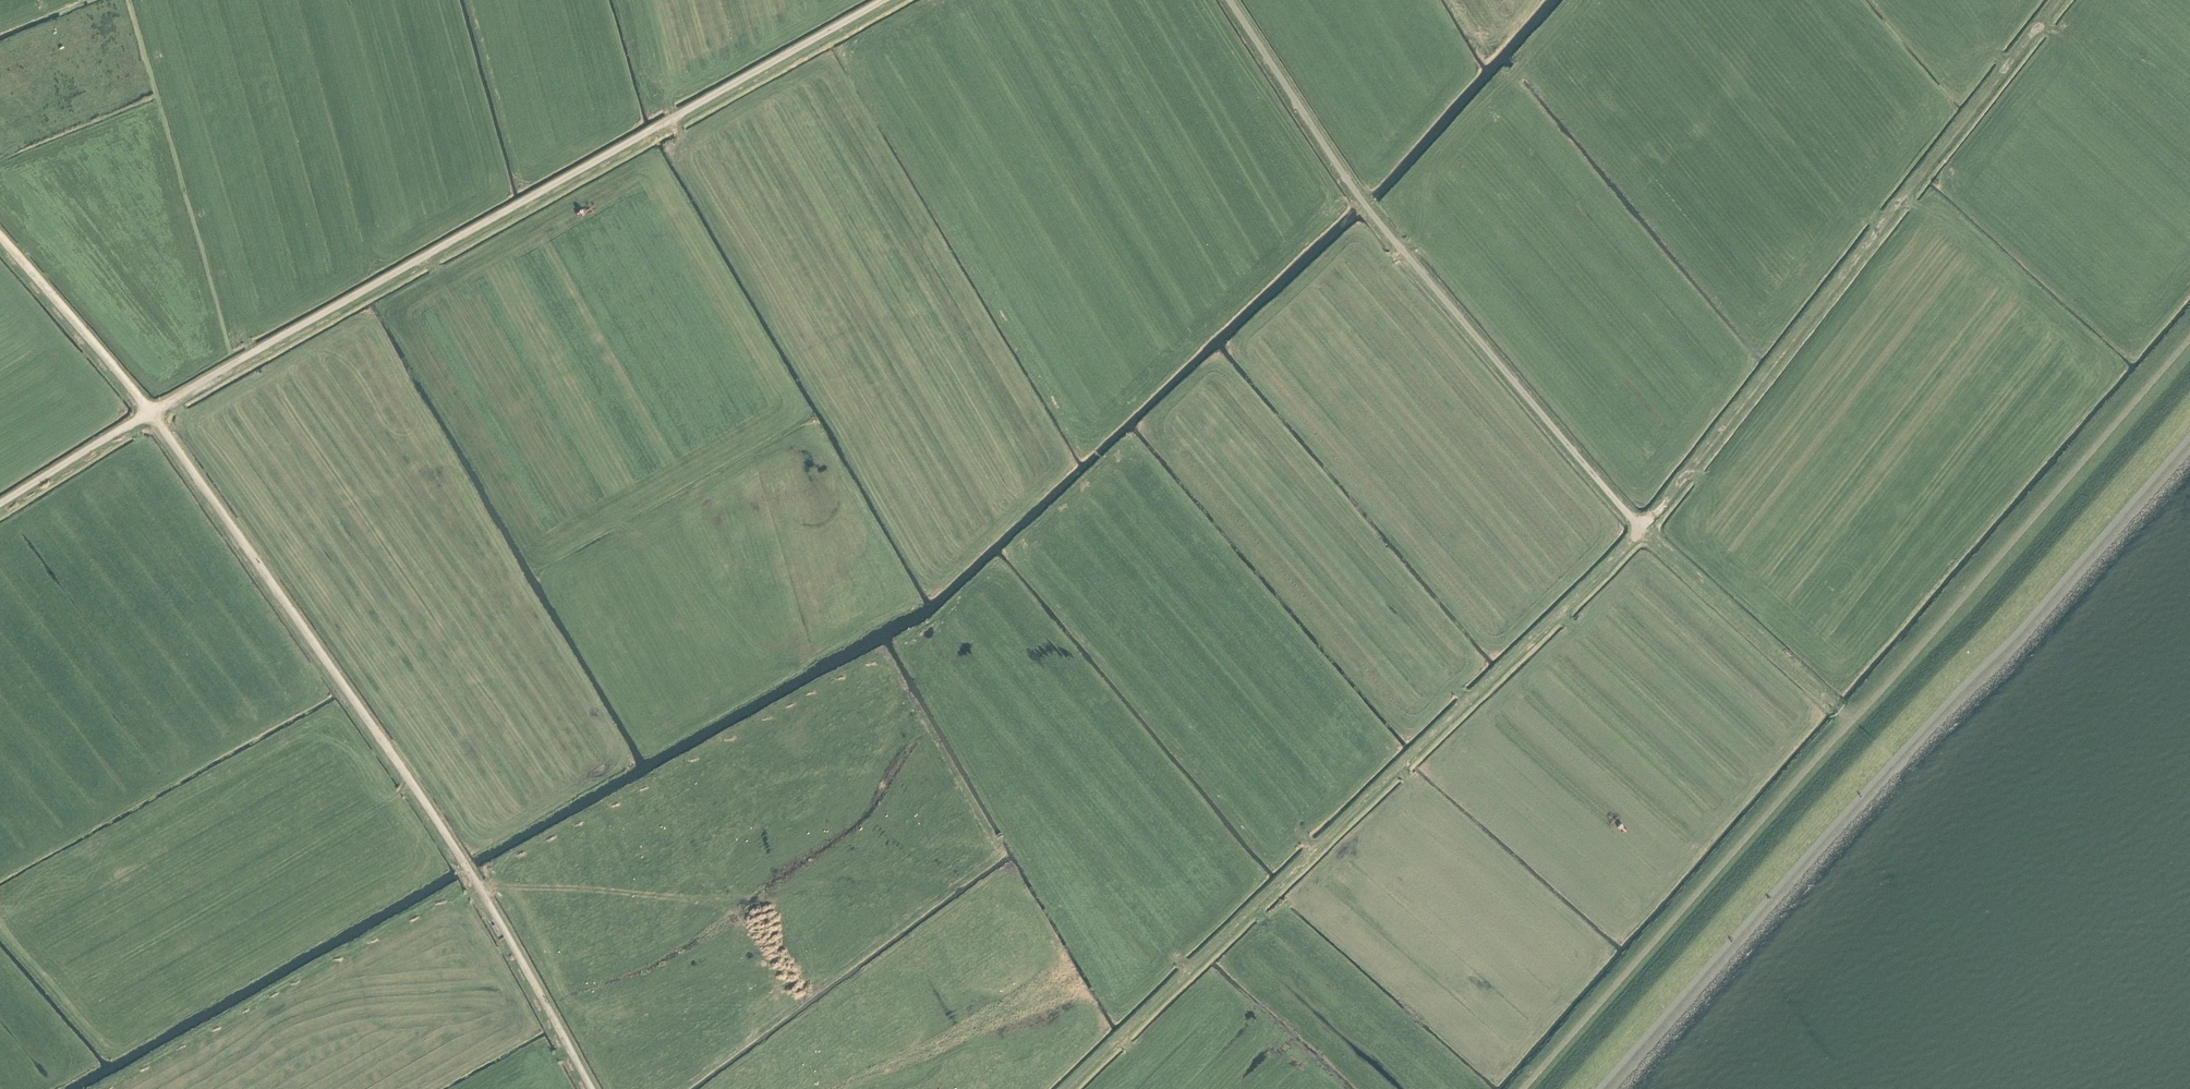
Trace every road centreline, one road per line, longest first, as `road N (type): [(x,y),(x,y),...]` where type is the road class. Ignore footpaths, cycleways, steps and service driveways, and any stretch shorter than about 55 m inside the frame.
road 1 (track): [(151,410),(443,829),(592,1088)]
road 2 (track): [(1067,1088),(1642,530)]
road 3 (track): [(1642,530),(2060,0)]
road 4 (unclassified): [(1642,530),(1367,208),(1229,0)]
road 5 (track): [(1859,727),(1642,530)]
road 6 (track): [(151,410),(0,236)]

